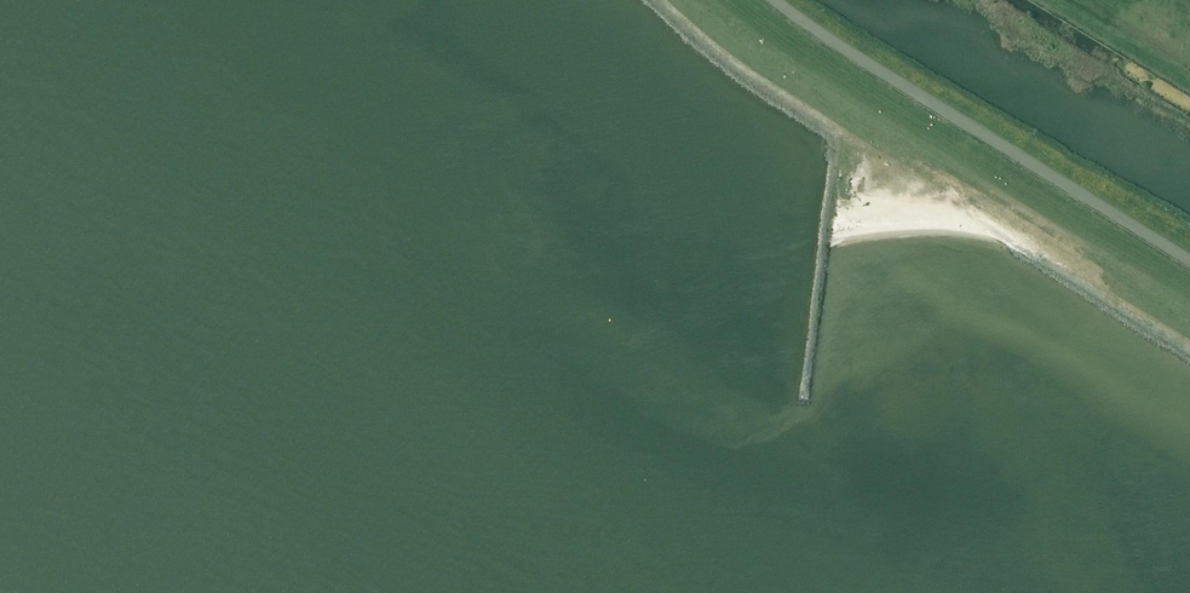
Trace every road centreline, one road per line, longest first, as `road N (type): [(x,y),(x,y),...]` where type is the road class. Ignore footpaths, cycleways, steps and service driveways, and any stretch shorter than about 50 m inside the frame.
road 1 (tertiary): [(1189,260),(775,0)]

